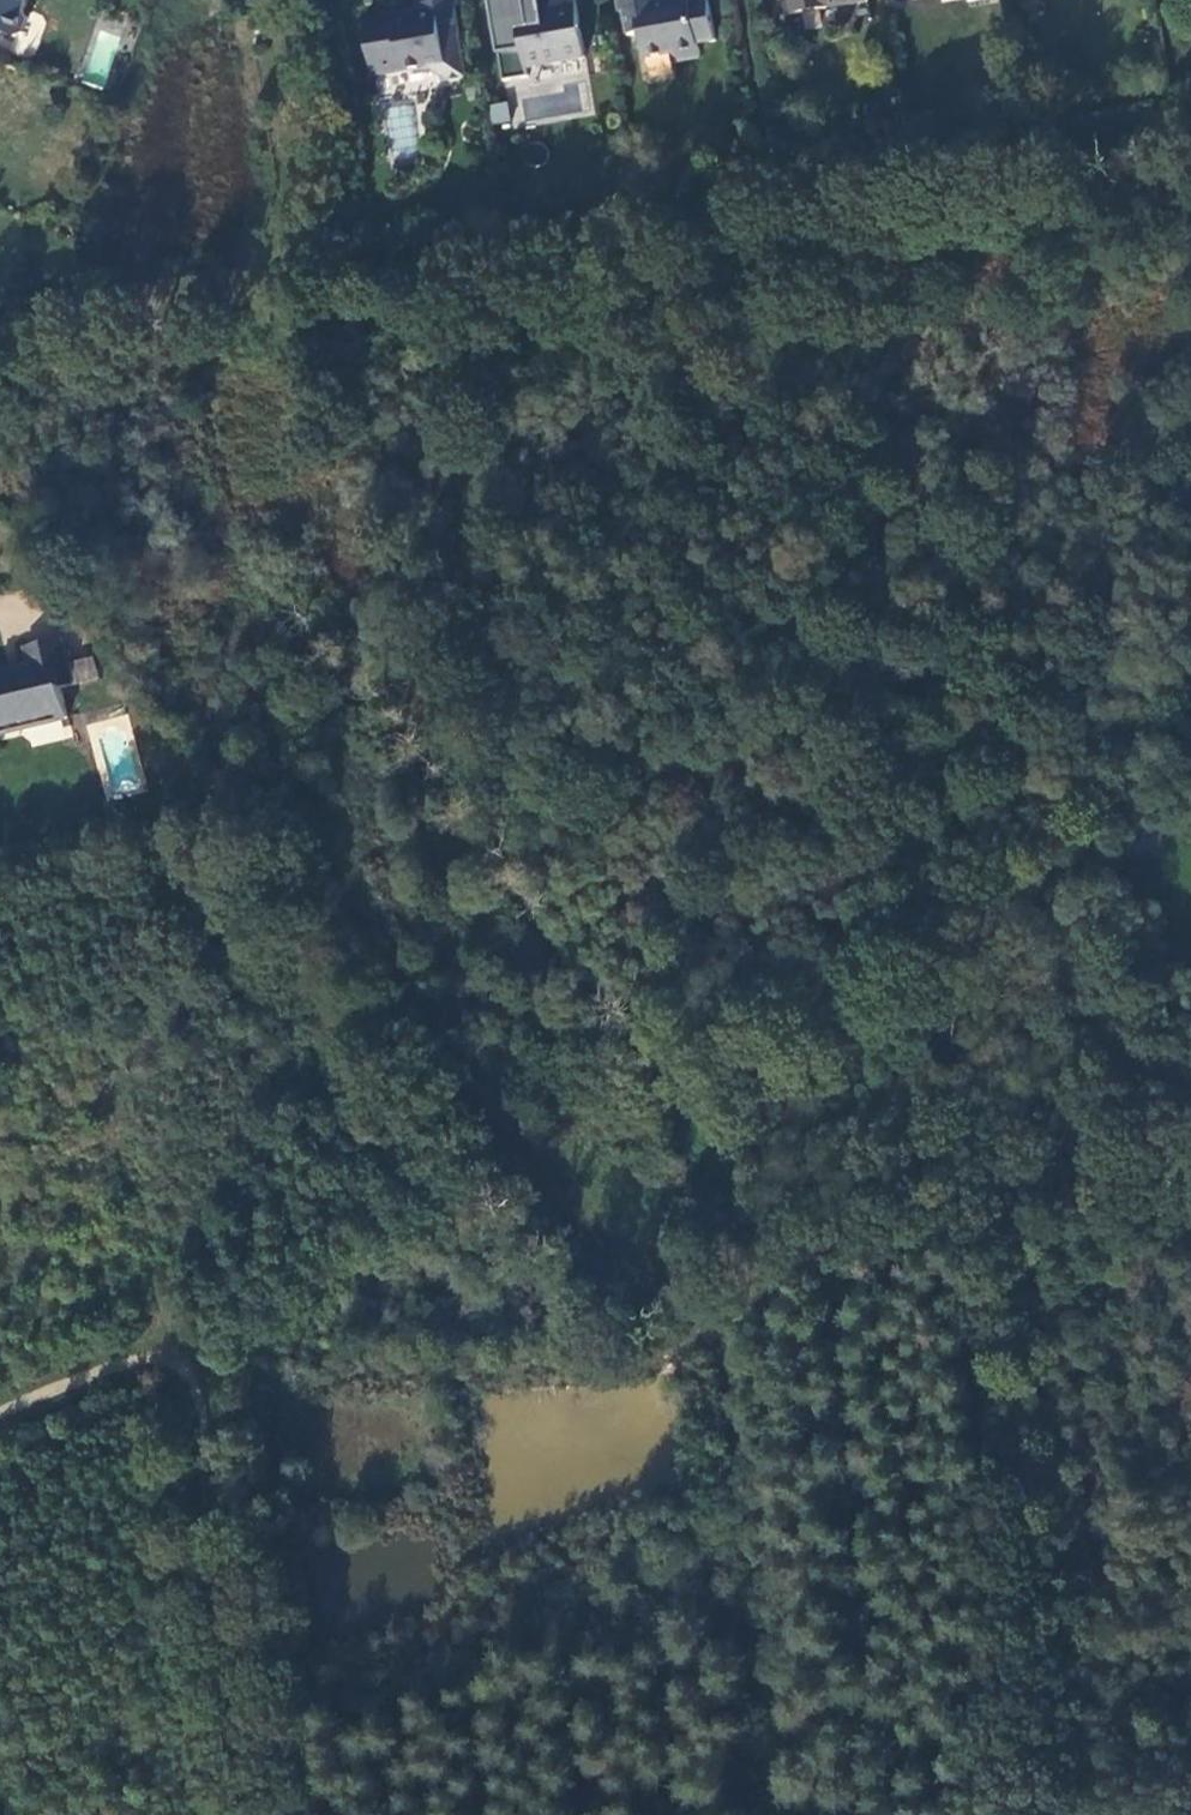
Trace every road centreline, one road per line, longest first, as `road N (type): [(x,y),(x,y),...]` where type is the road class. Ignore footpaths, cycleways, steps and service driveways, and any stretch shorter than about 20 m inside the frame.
road 1 (track): [(297,770),(332,818),(338,865),(373,945),(456,1040),(564,1206),(690,1312),(725,1369),(745,1452),(773,1814)]
road 2 (track): [(0,1412),(165,1347),(197,1386),(286,1814)]

